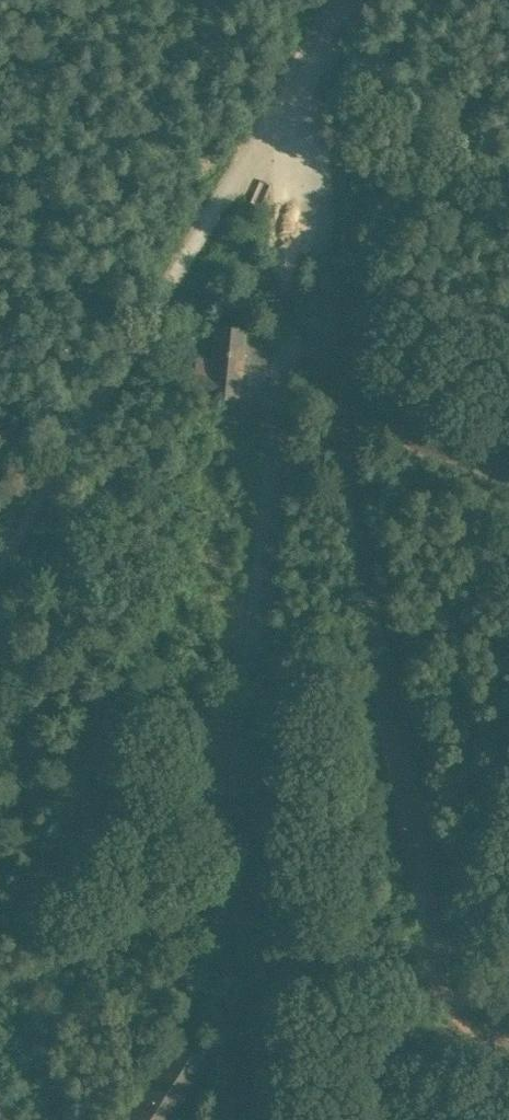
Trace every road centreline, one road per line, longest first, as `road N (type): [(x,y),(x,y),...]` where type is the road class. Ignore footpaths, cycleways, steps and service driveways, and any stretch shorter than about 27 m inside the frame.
road 1 (track): [(330,0),(0,560)]
road 2 (unclassified): [(311,202),(334,0)]

